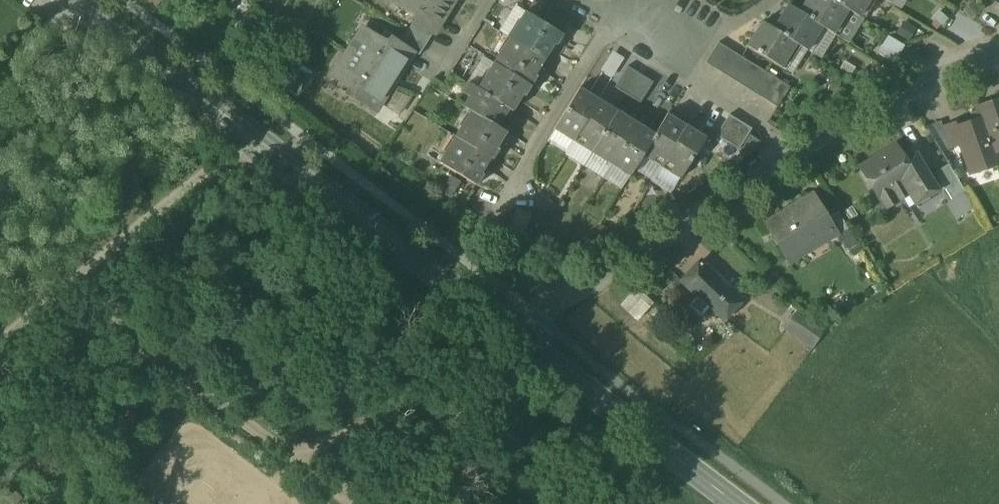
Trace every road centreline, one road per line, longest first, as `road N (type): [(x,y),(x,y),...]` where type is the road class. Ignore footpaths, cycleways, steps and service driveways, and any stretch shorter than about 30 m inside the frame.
road 1 (primary): [(527,338),(79,0)]
road 2 (residential): [(527,338),(914,89),(998,58)]
road 3 (primary): [(744,503),(527,338)]
road 4 (residential): [(577,0),(719,102)]

